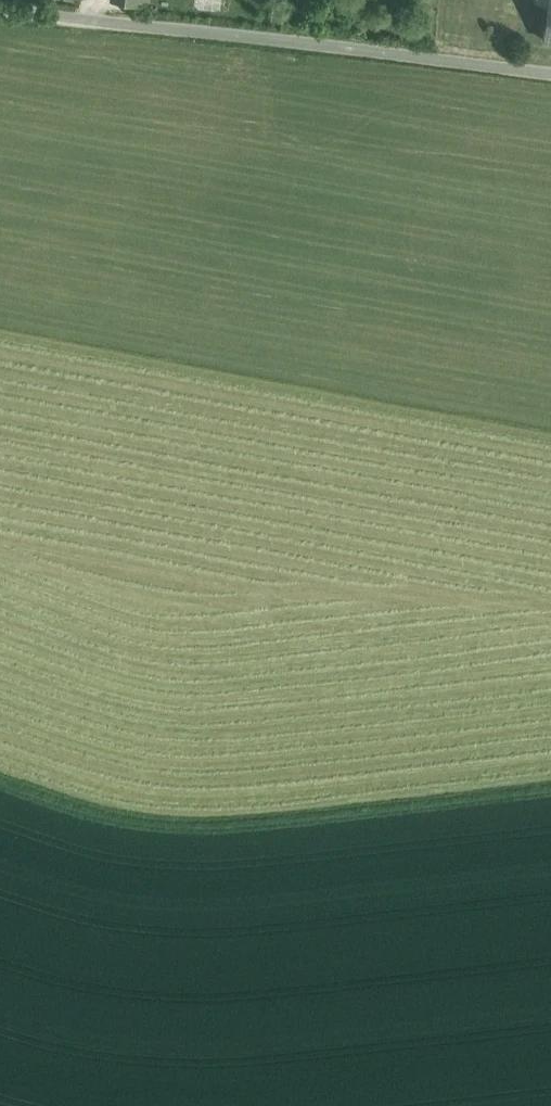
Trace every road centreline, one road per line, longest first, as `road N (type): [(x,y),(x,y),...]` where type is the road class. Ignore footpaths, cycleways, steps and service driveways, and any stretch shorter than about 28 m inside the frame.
road 1 (track): [(550,780),(138,826),(0,777)]
road 2 (unclassified): [(0,9),(550,72)]

